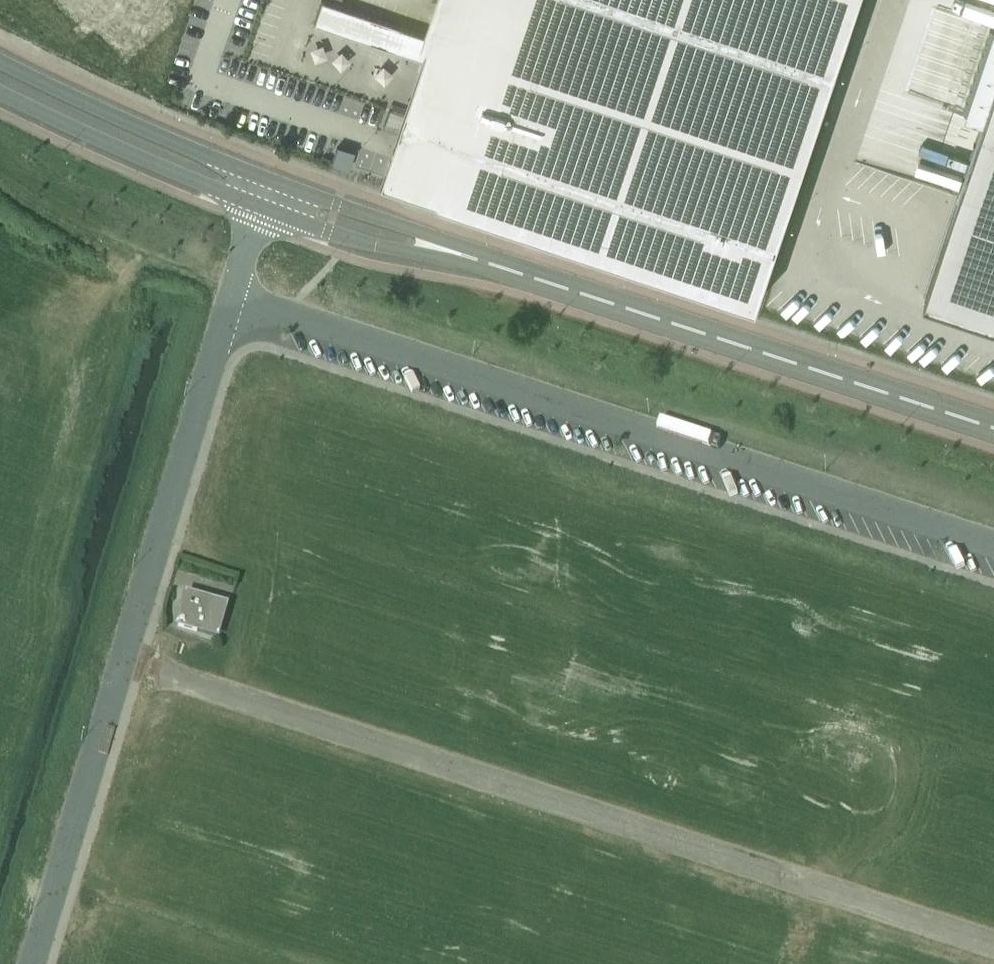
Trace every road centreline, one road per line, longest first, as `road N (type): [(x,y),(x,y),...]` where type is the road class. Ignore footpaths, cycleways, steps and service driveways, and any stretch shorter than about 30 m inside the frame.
road 1 (unclassified): [(993,945),(122,660)]
road 2 (unclassified): [(230,296),(993,545)]
road 3 (tertiary): [(993,430),(463,255)]
road 4 (unclassified): [(122,660),(230,296)]
road 5 (unclassified): [(122,660),(31,963)]
road 6 (tertiary): [(269,181),(0,60)]
road 7 (tertiary): [(0,90),(260,208)]
road 8 (tertiary): [(260,208),(393,248),(463,255)]
road 9 (tertiary): [(463,255),(269,181)]

